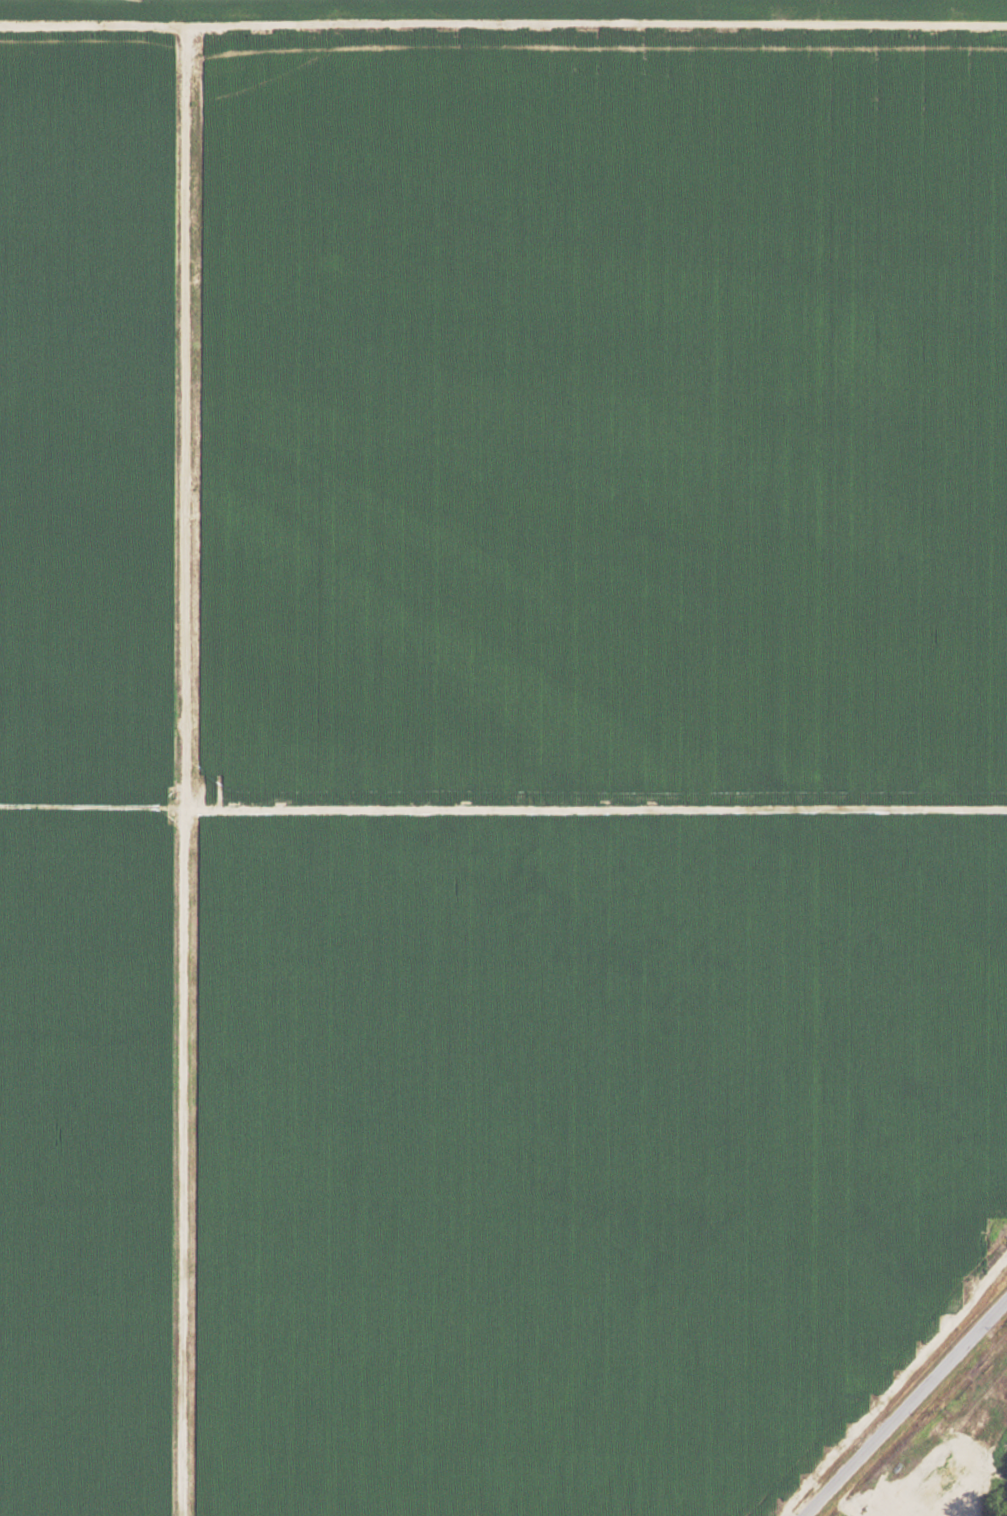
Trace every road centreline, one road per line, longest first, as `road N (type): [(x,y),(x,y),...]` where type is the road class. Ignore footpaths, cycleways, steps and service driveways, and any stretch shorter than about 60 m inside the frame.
road 1 (track): [(0,23),(1006,26)]
road 2 (residential): [(1006,1303),(806,1515)]

